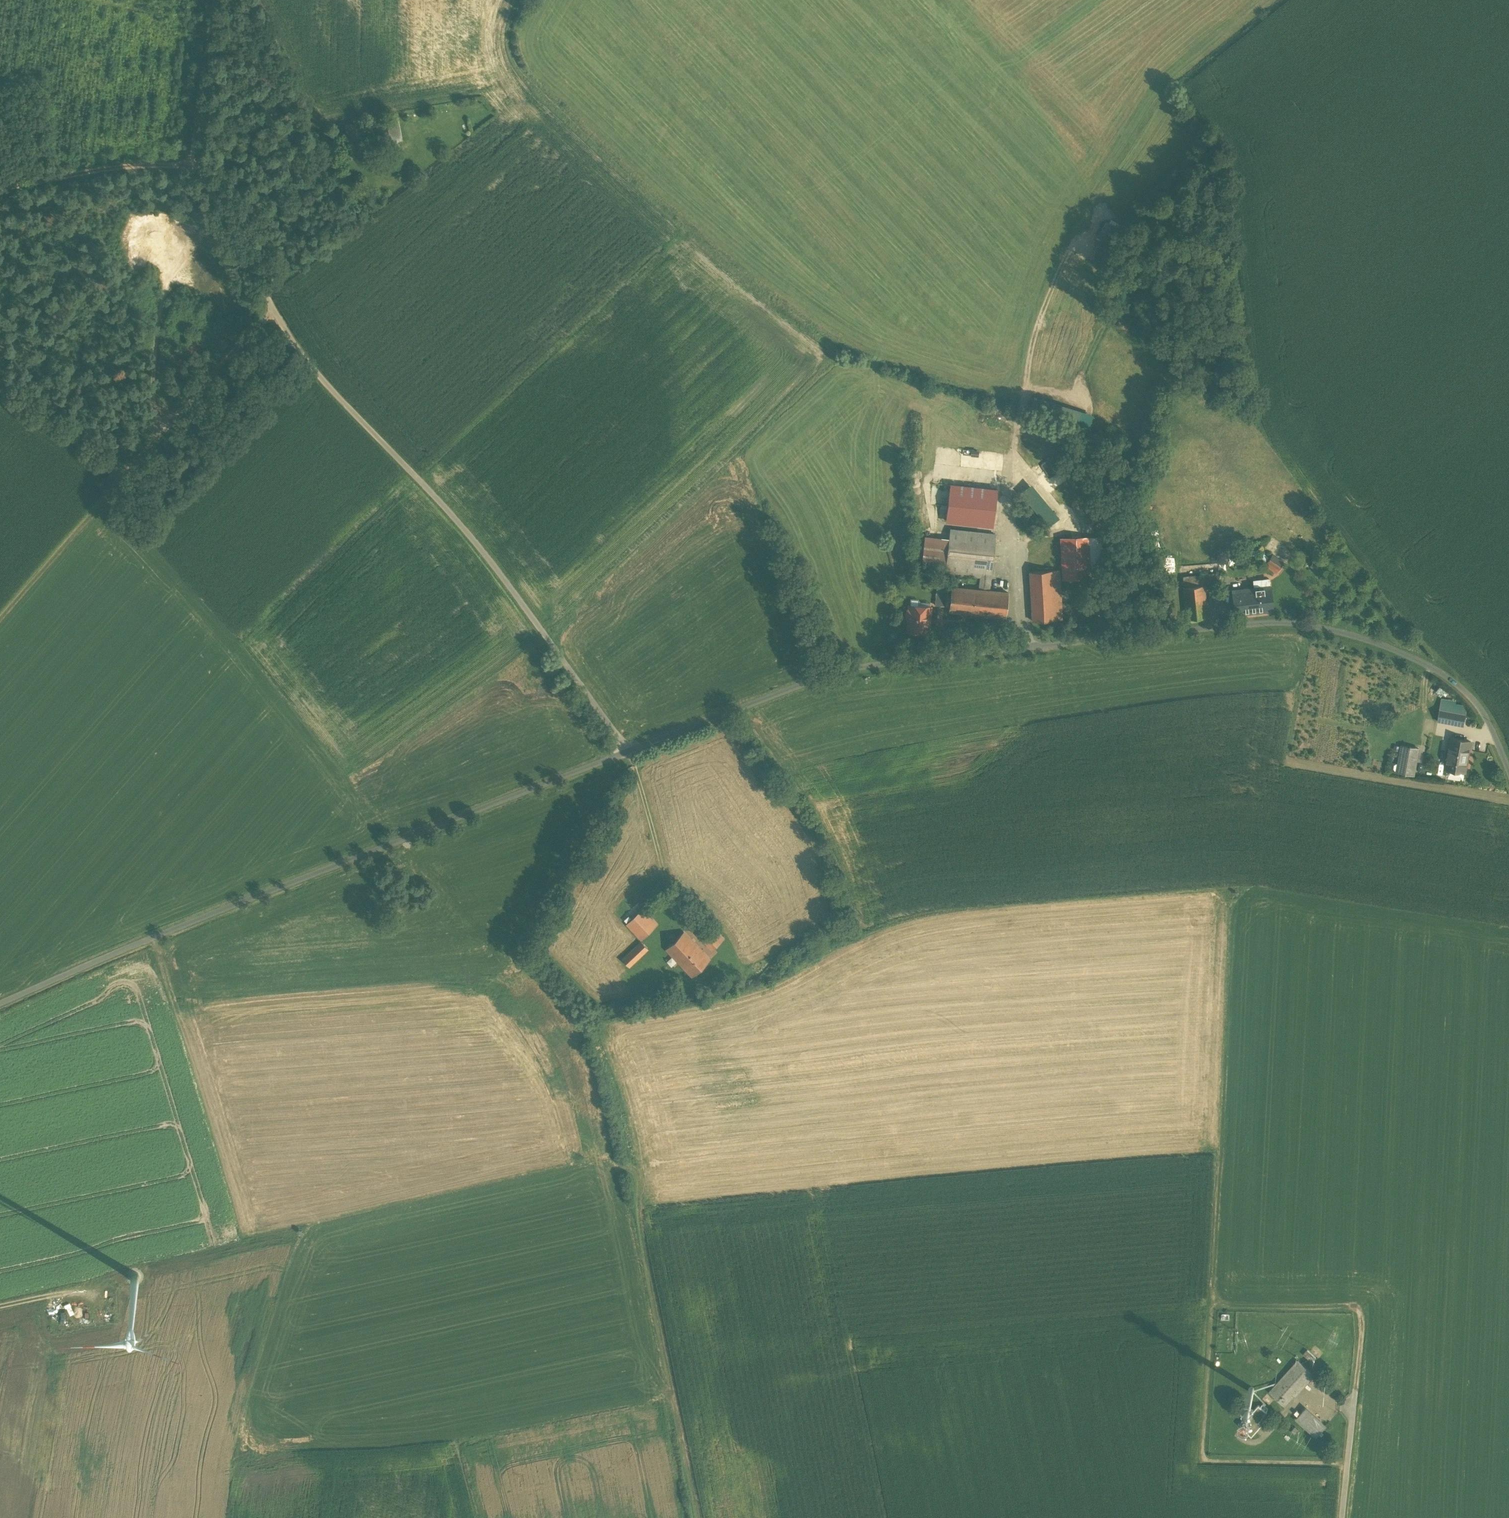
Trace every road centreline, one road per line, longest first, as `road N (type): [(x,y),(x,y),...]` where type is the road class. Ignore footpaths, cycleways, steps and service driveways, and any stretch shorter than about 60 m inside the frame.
road 1 (unclassified): [(1508,767),(1470,697),(1431,667),(1331,632),(1267,625),(836,673),(627,754)]
road 2 (track): [(397,843),(555,996),(588,1050),(698,1517)]
road 3 (unclassified): [(627,754),(489,557),(321,376),(275,306),(199,153)]
road 4 (unclassified): [(627,754),(0,1005)]
road 5 (track): [(1347,1461),(1205,1457),(1213,1310),(1358,1307)]
road 6 (track): [(0,614),(264,306)]
road 7 (track): [(0,192),(199,153),(215,0)]
road 8 (unclassified): [(1341,1517),(1358,1307)]

